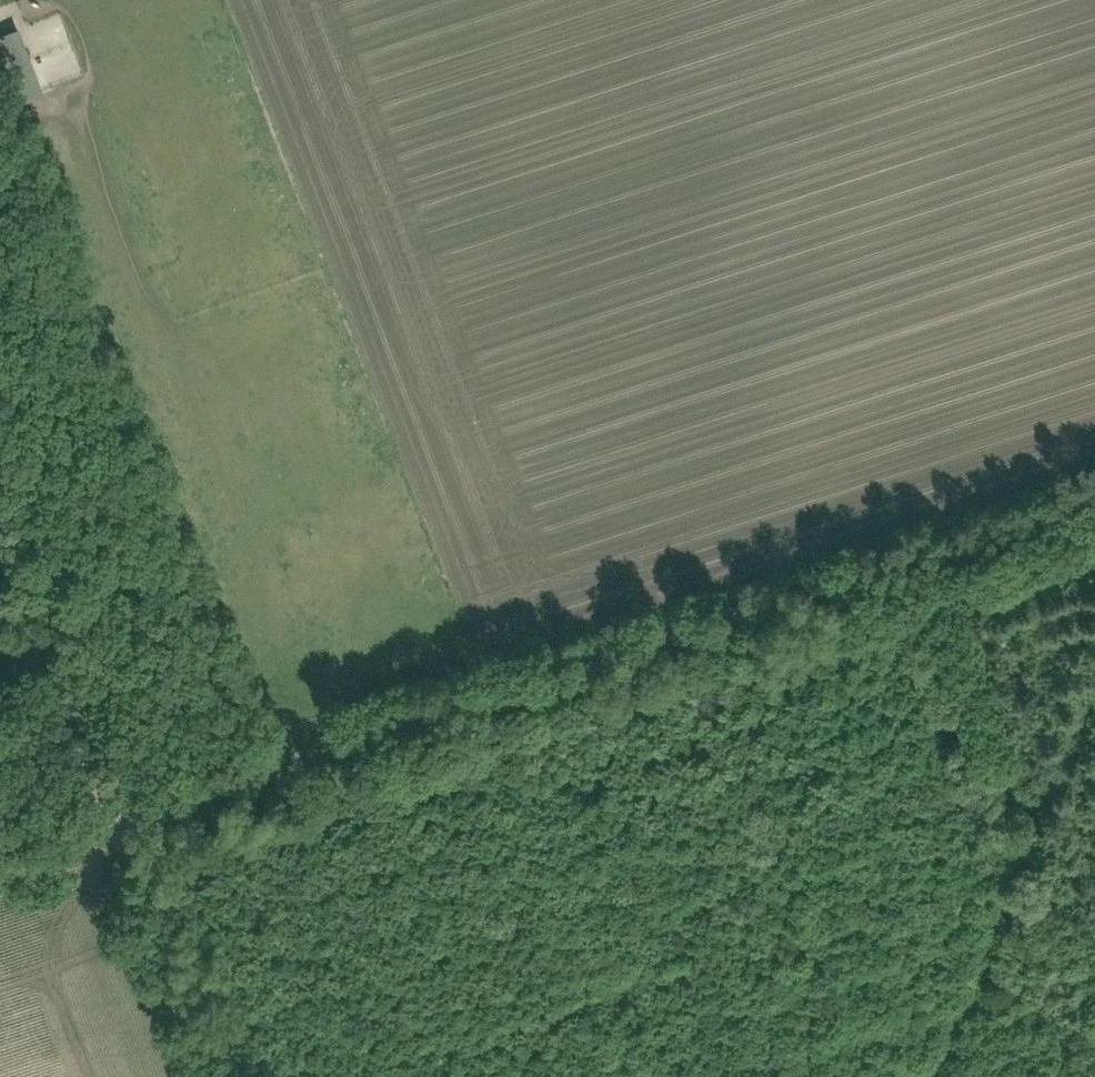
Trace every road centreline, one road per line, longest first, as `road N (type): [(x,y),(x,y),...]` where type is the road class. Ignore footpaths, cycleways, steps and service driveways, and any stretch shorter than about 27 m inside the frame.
road 1 (unclassified): [(0,864),(1094,513)]
road 2 (track): [(0,512),(128,823)]
road 3 (track): [(229,1076),(128,823)]

